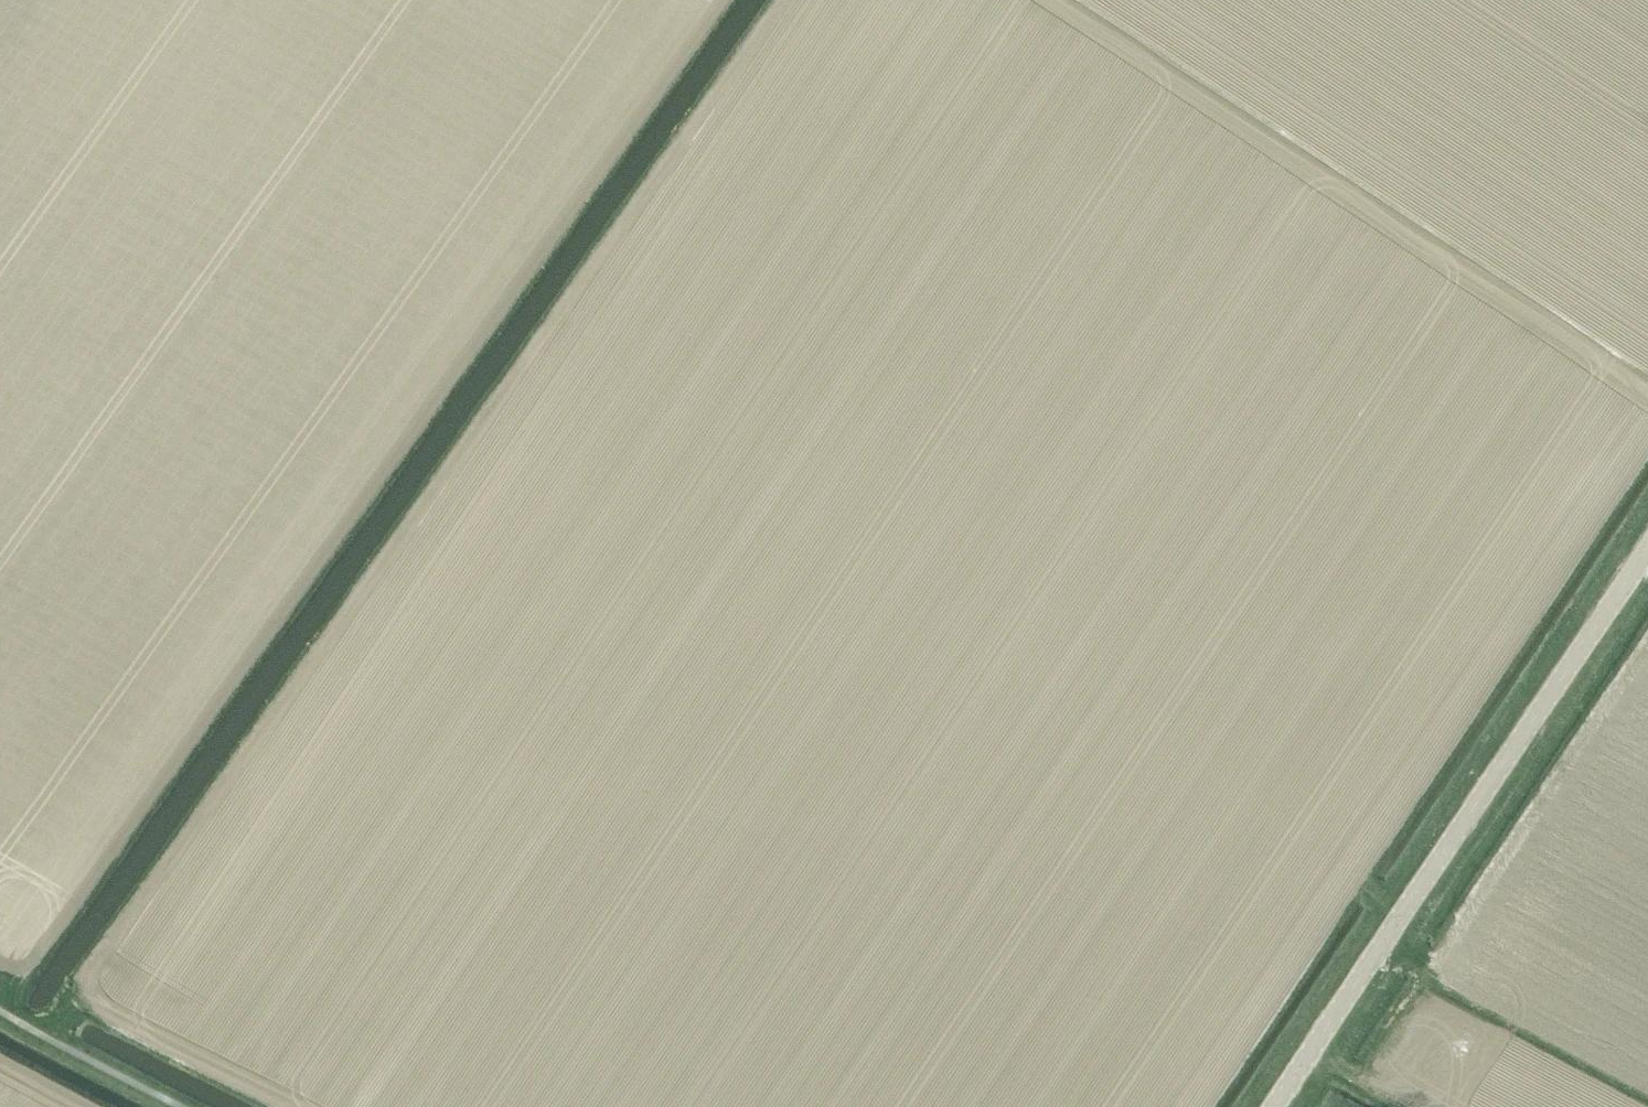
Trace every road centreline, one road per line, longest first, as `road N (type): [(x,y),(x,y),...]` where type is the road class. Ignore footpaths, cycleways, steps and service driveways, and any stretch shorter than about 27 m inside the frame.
road 1 (track): [(786,0),(46,1038)]
road 2 (tertiary): [(1276,1106),(1647,554)]

